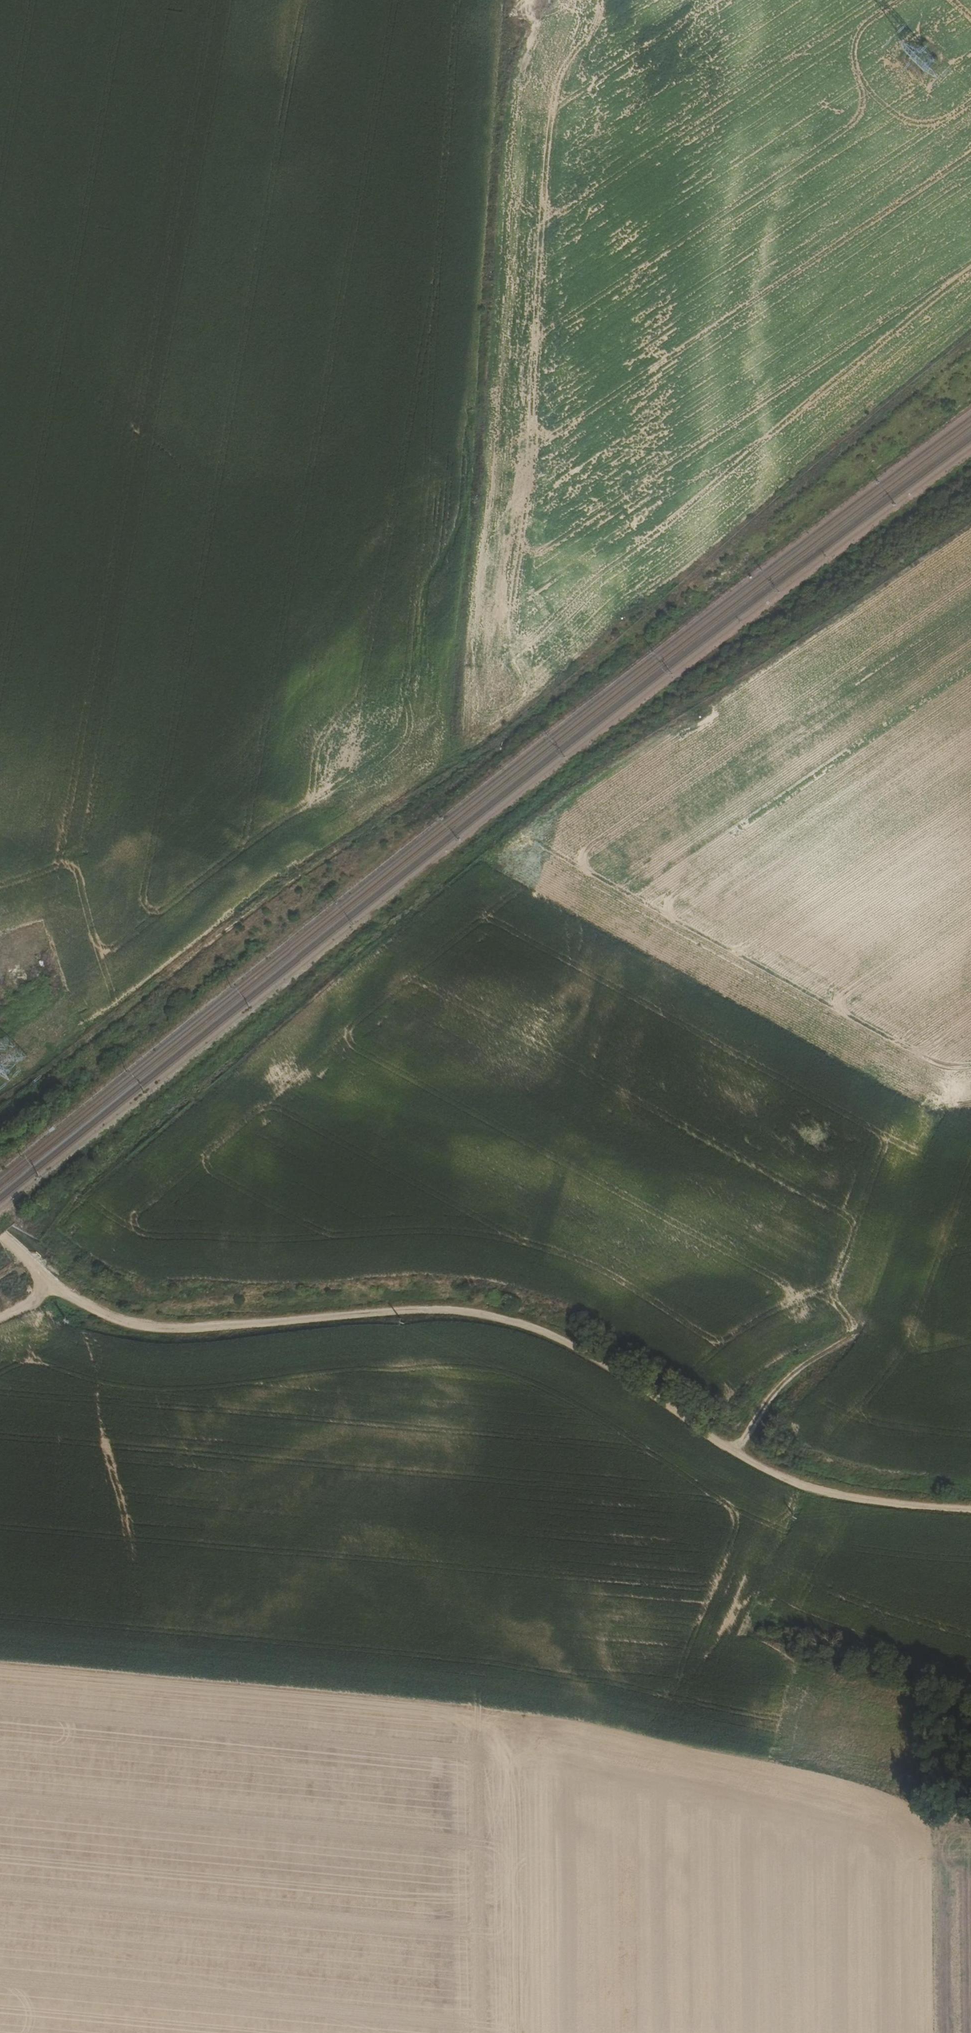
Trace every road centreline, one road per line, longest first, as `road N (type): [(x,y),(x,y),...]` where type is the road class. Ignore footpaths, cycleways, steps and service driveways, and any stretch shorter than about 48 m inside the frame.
road 1 (track): [(55,1287),(141,1327),(385,1311),(455,1311),(528,1325),(616,1369),(728,1448),(820,1489),(970,1508)]

